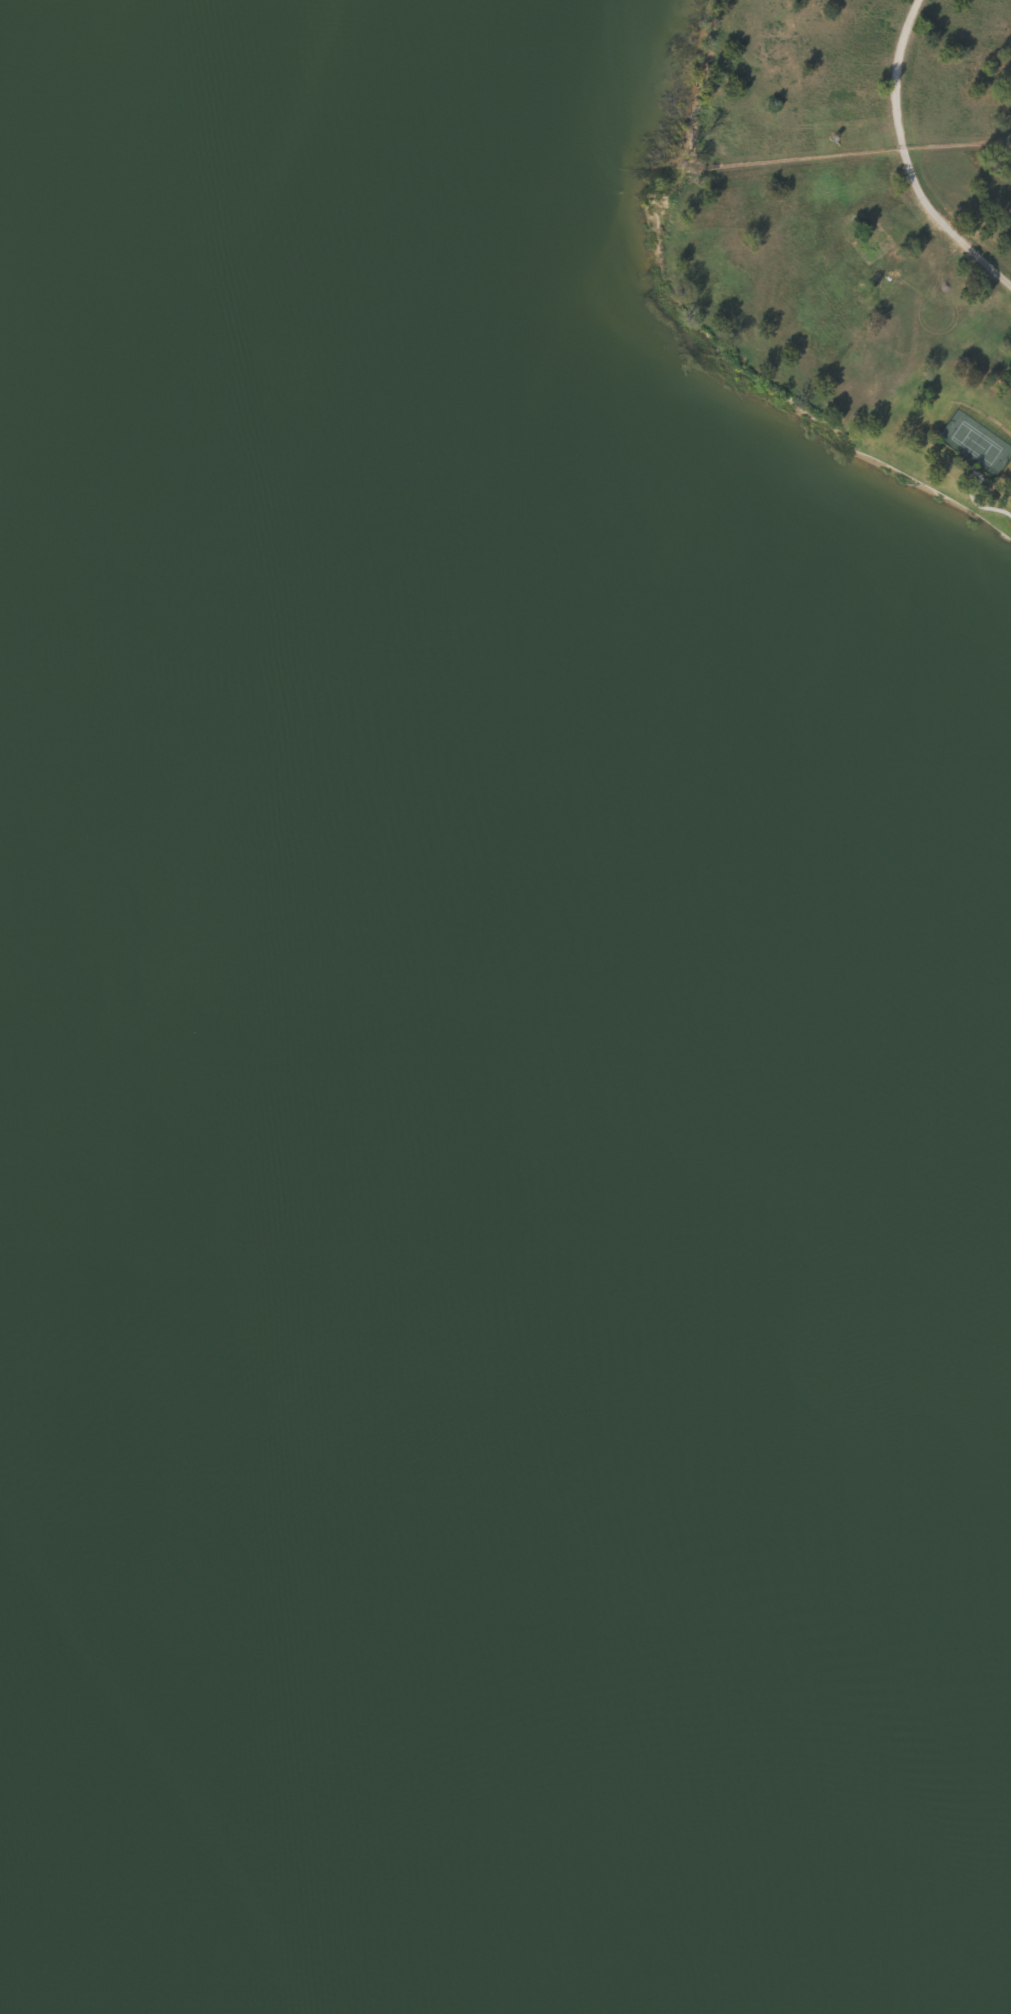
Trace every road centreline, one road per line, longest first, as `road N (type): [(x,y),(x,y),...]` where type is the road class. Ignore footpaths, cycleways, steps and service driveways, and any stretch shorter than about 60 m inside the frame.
road 1 (track): [(1010,284),(945,225),(909,171),(893,95),(918,0)]

